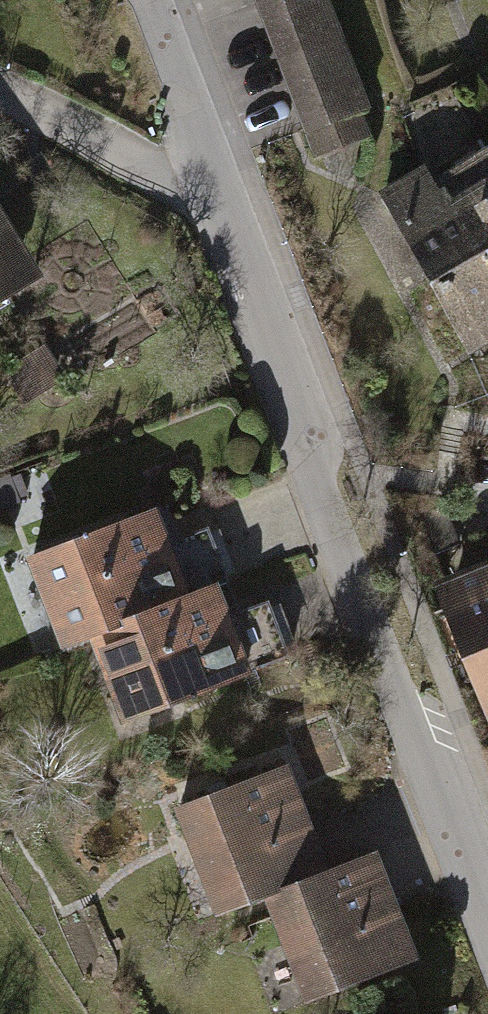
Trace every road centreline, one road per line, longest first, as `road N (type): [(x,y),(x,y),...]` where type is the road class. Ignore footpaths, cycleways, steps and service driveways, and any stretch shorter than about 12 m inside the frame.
road 1 (residential): [(487,916),(213,198)]
road 2 (residential): [(213,198),(0,97)]
road 3 (residential): [(213,198),(139,0)]

